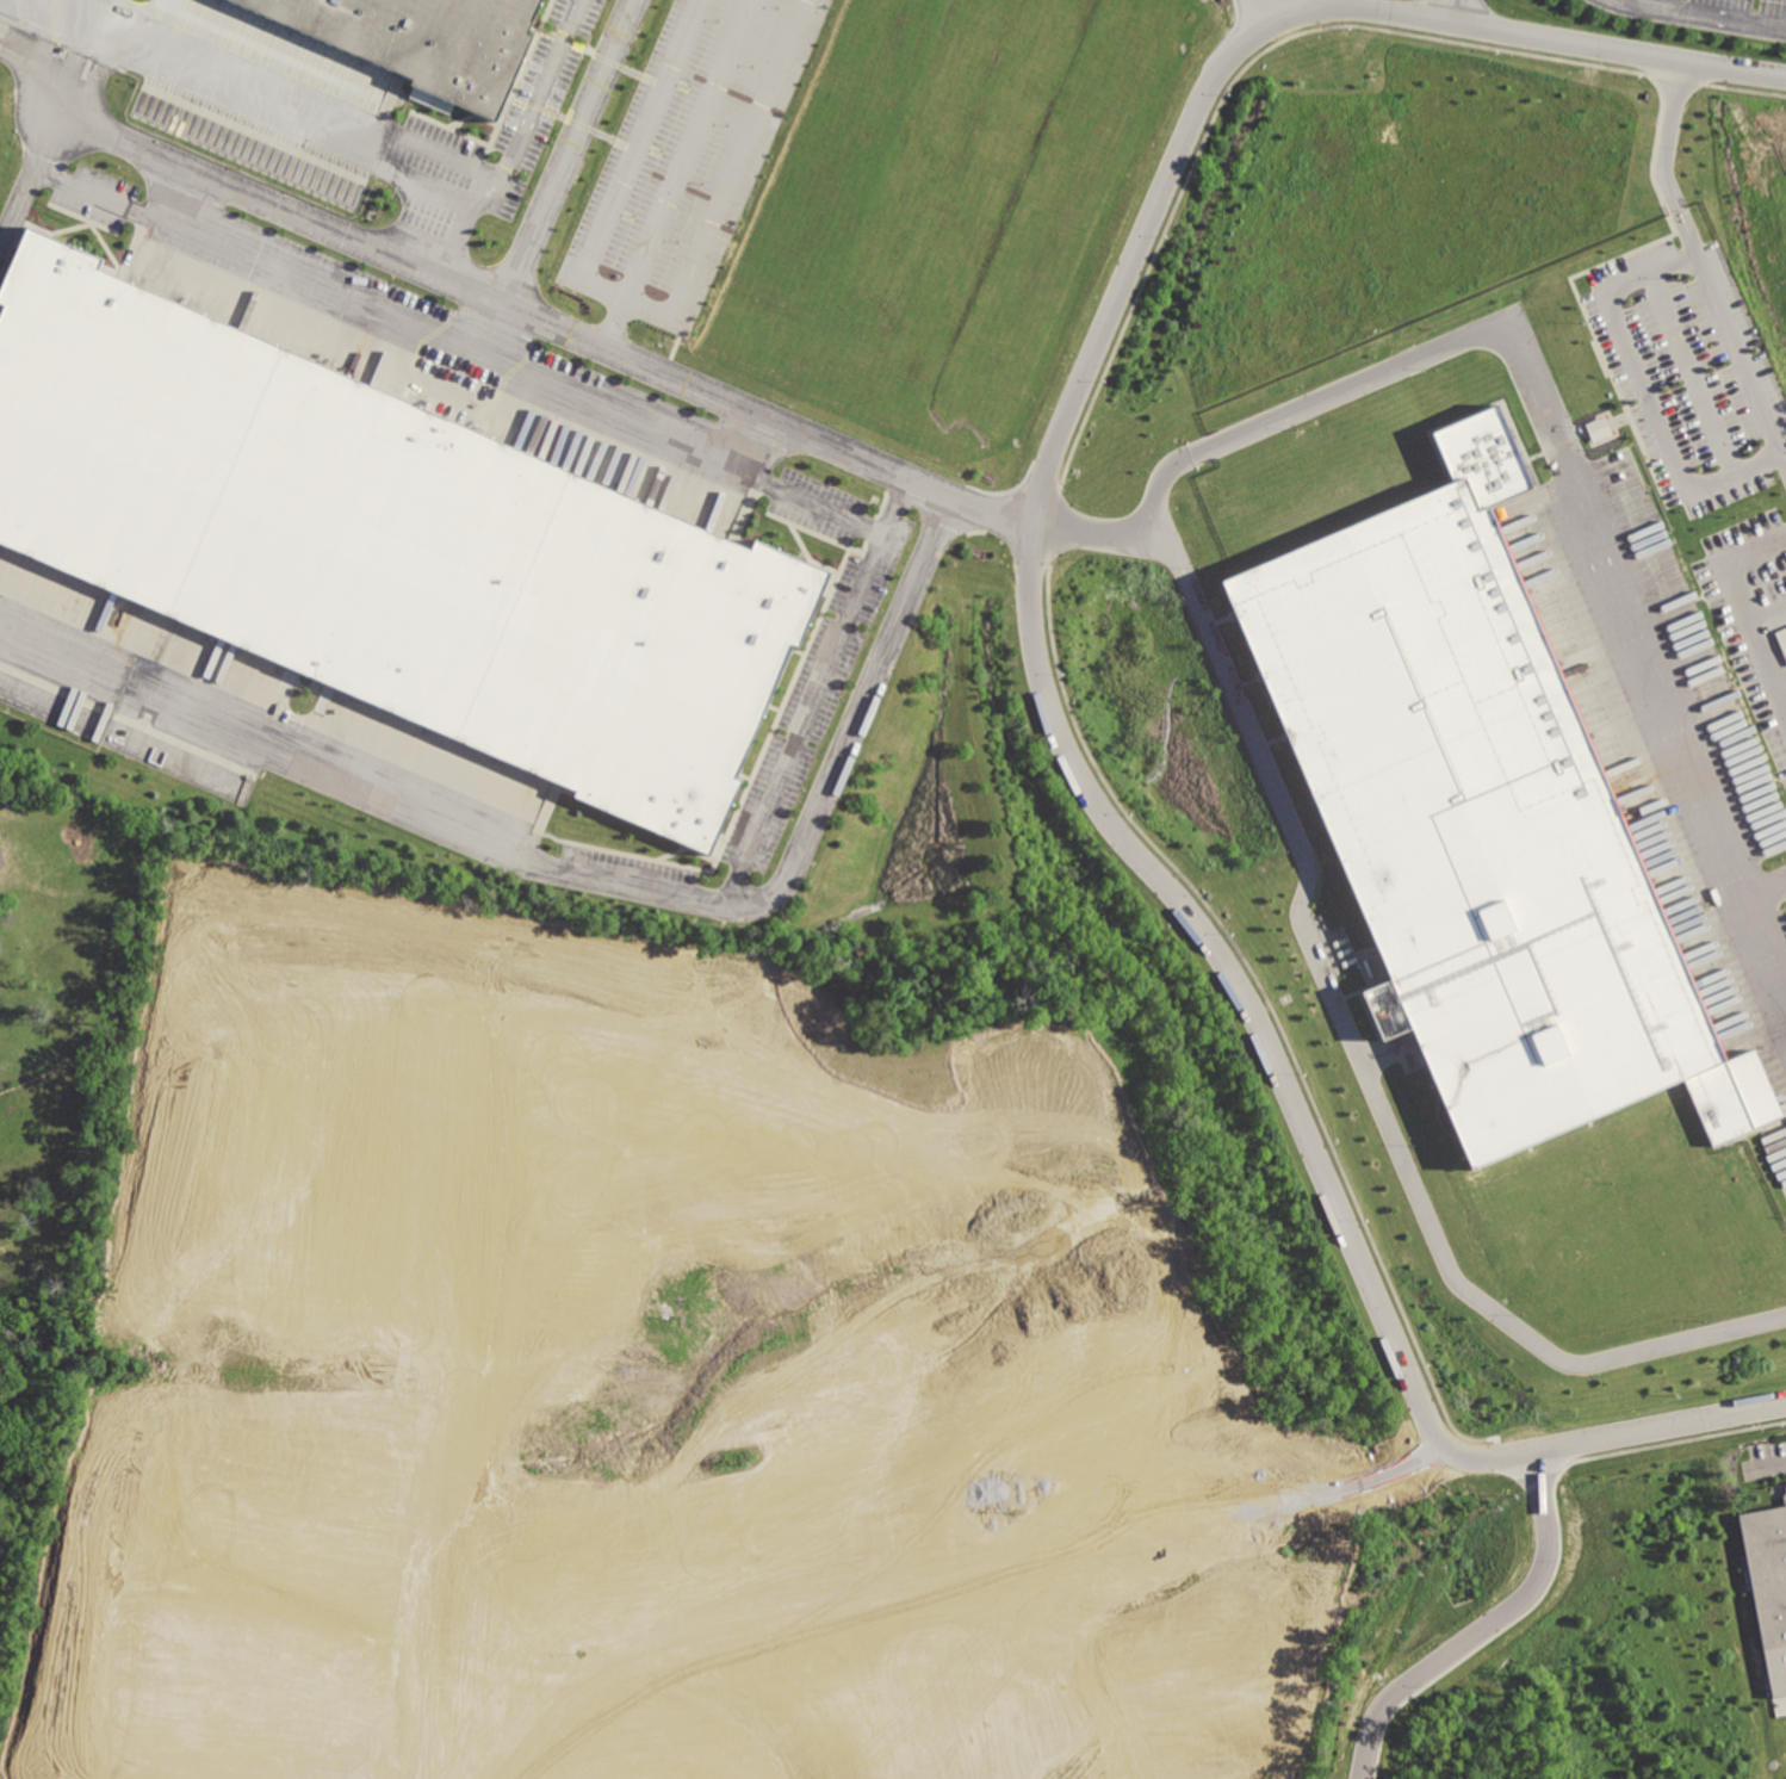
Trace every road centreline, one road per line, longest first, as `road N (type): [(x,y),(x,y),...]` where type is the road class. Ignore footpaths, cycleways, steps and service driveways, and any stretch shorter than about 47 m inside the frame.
road 1 (residential): [(1034,526),(1031,618),(1041,675),(1081,786),(1117,837),(1227,956),(1259,1014),(1445,1443),(1459,1451),(1508,1452),(1785,1402)]
road 2 (residential): [(1785,78),(1381,11),(1329,10),(1284,23),(1239,50),(1195,116),(1053,457),(1034,526)]

